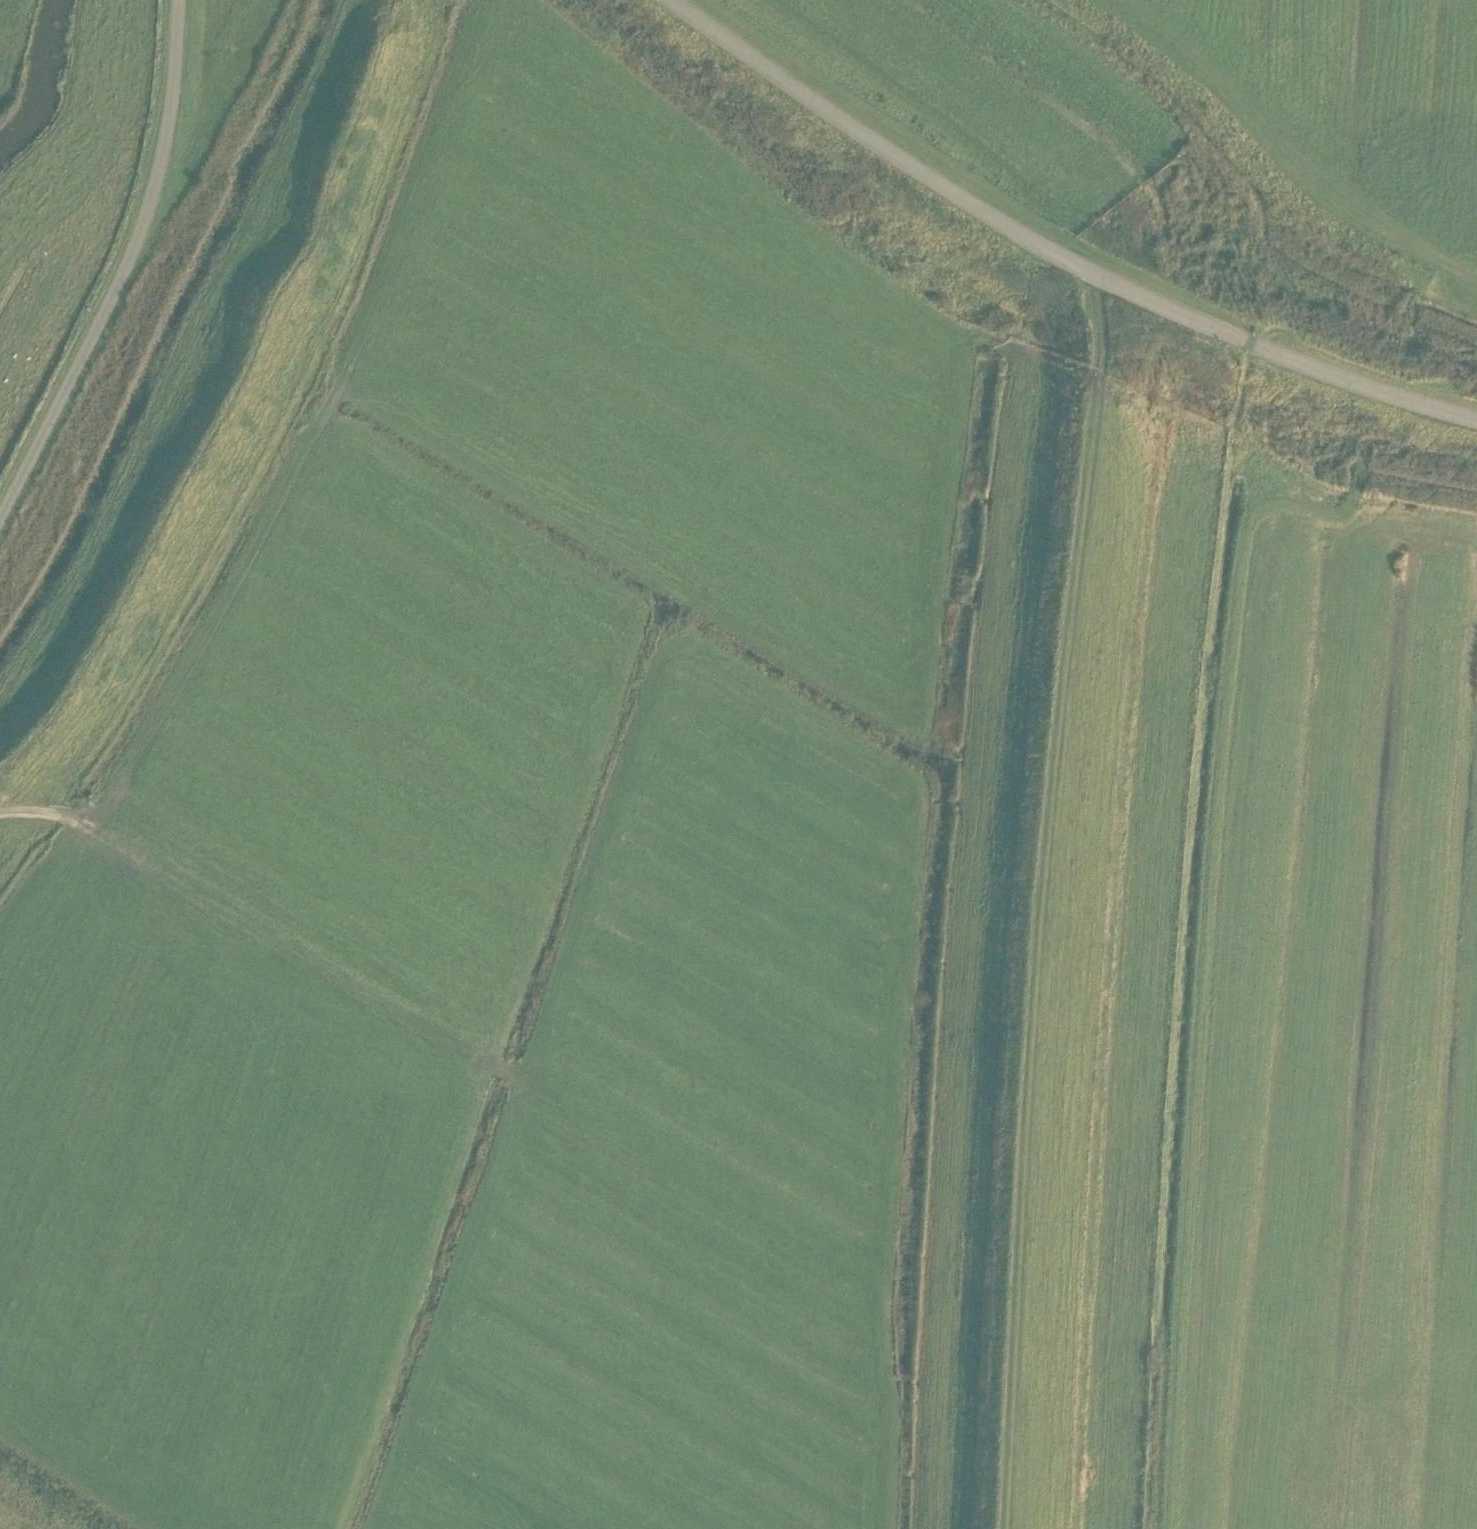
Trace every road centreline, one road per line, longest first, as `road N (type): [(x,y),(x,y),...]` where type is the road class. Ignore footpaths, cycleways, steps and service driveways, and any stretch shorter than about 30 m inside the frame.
road 1 (unclassified): [(1476,419),(1250,343),(1080,266),(879,145),(672,0)]
road 2 (unclassified): [(0,523),(121,288),(160,186),(180,0)]

